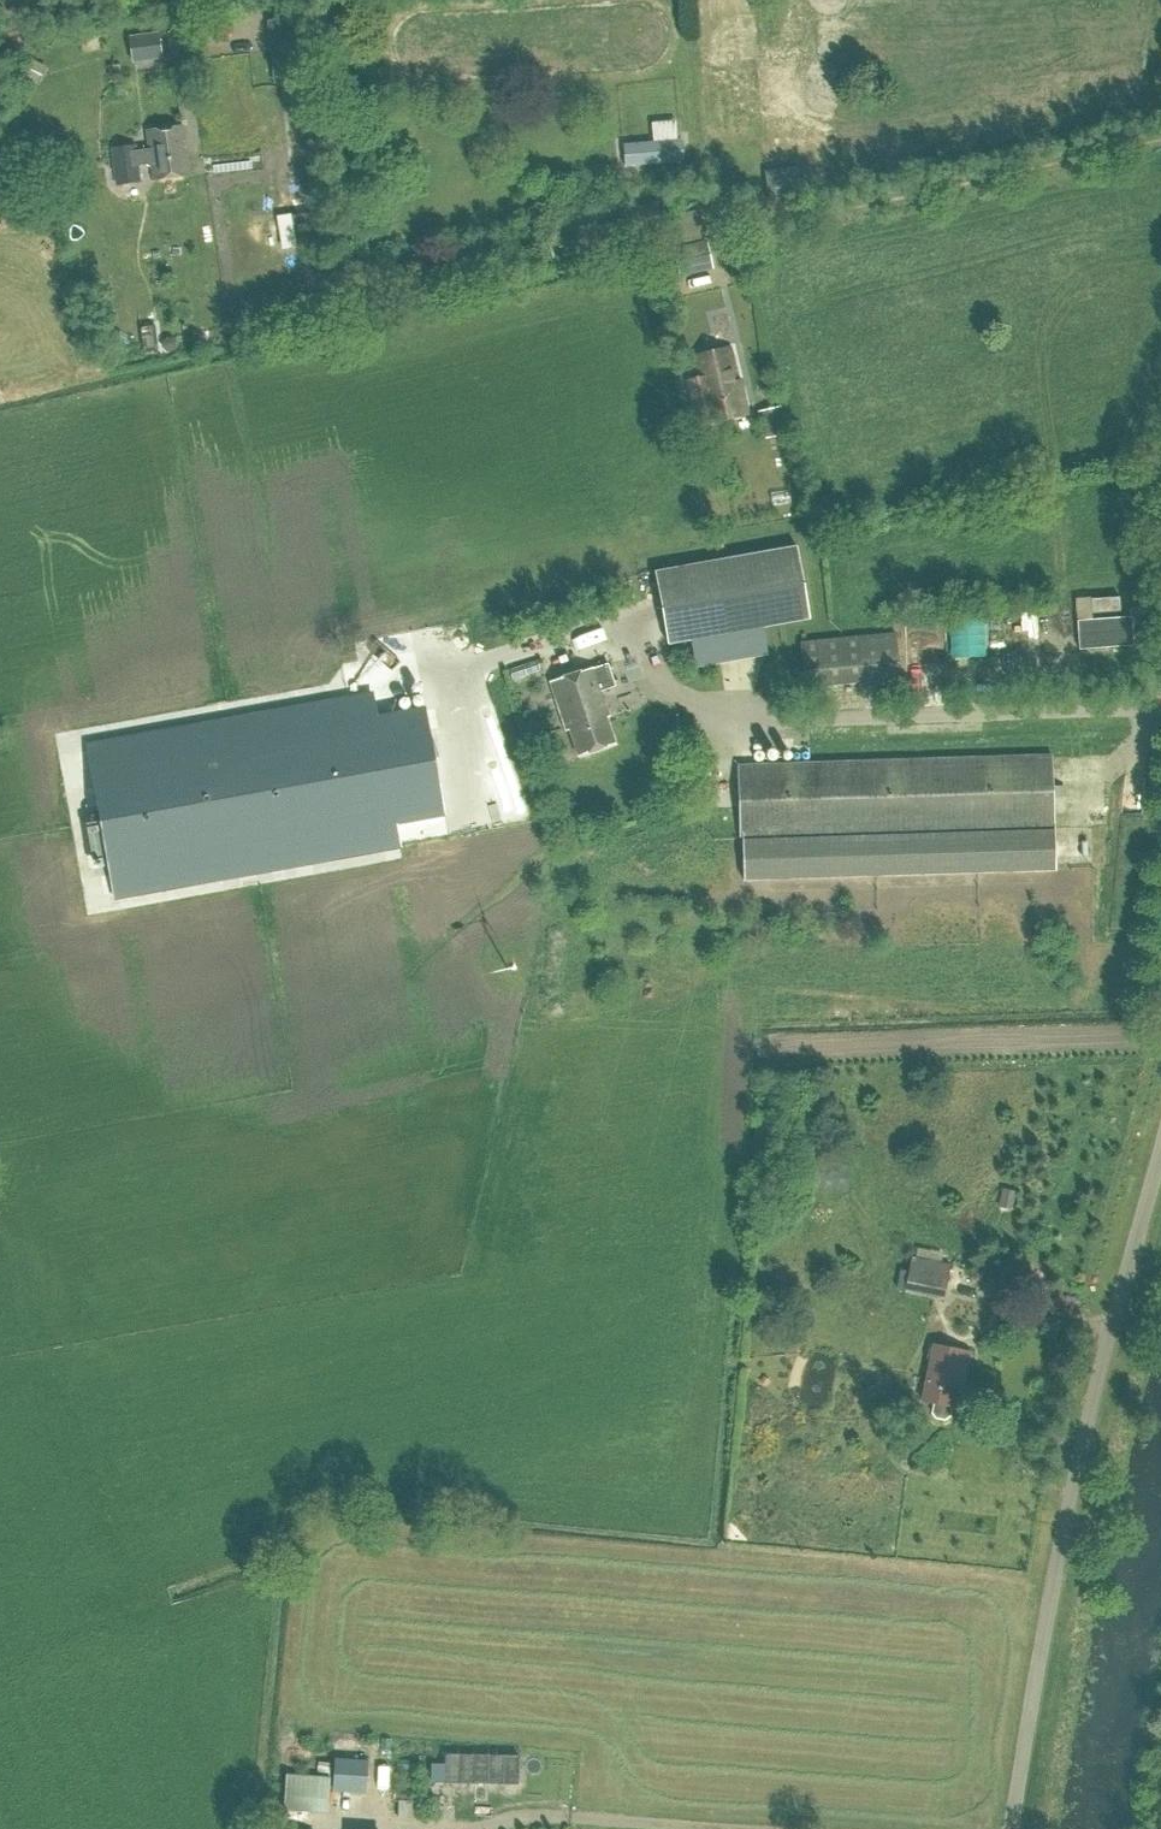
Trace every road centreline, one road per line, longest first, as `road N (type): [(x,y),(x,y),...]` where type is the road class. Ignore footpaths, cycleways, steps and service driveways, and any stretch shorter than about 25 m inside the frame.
road 1 (unclassified): [(1013,1828),(1078,1482),(1160,1159)]
road 2 (track): [(1160,1033),(784,1047)]
road 3 (track): [(247,1828),(265,1613),(254,1597),(212,1599)]
road 4 (track): [(0,19),(201,0)]

